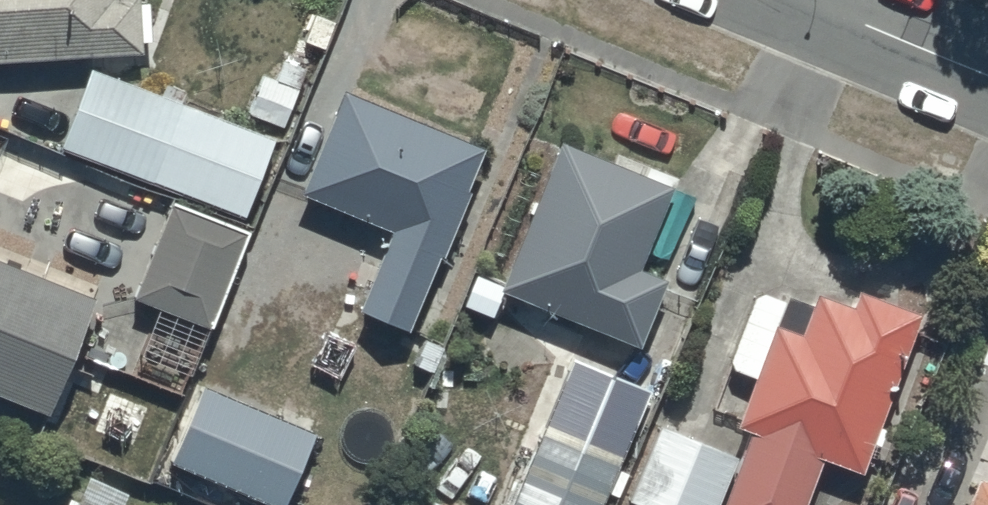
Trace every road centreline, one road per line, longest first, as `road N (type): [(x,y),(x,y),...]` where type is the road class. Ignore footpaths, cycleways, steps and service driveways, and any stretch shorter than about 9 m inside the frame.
road 1 (residential): [(987,76),(803,0)]

